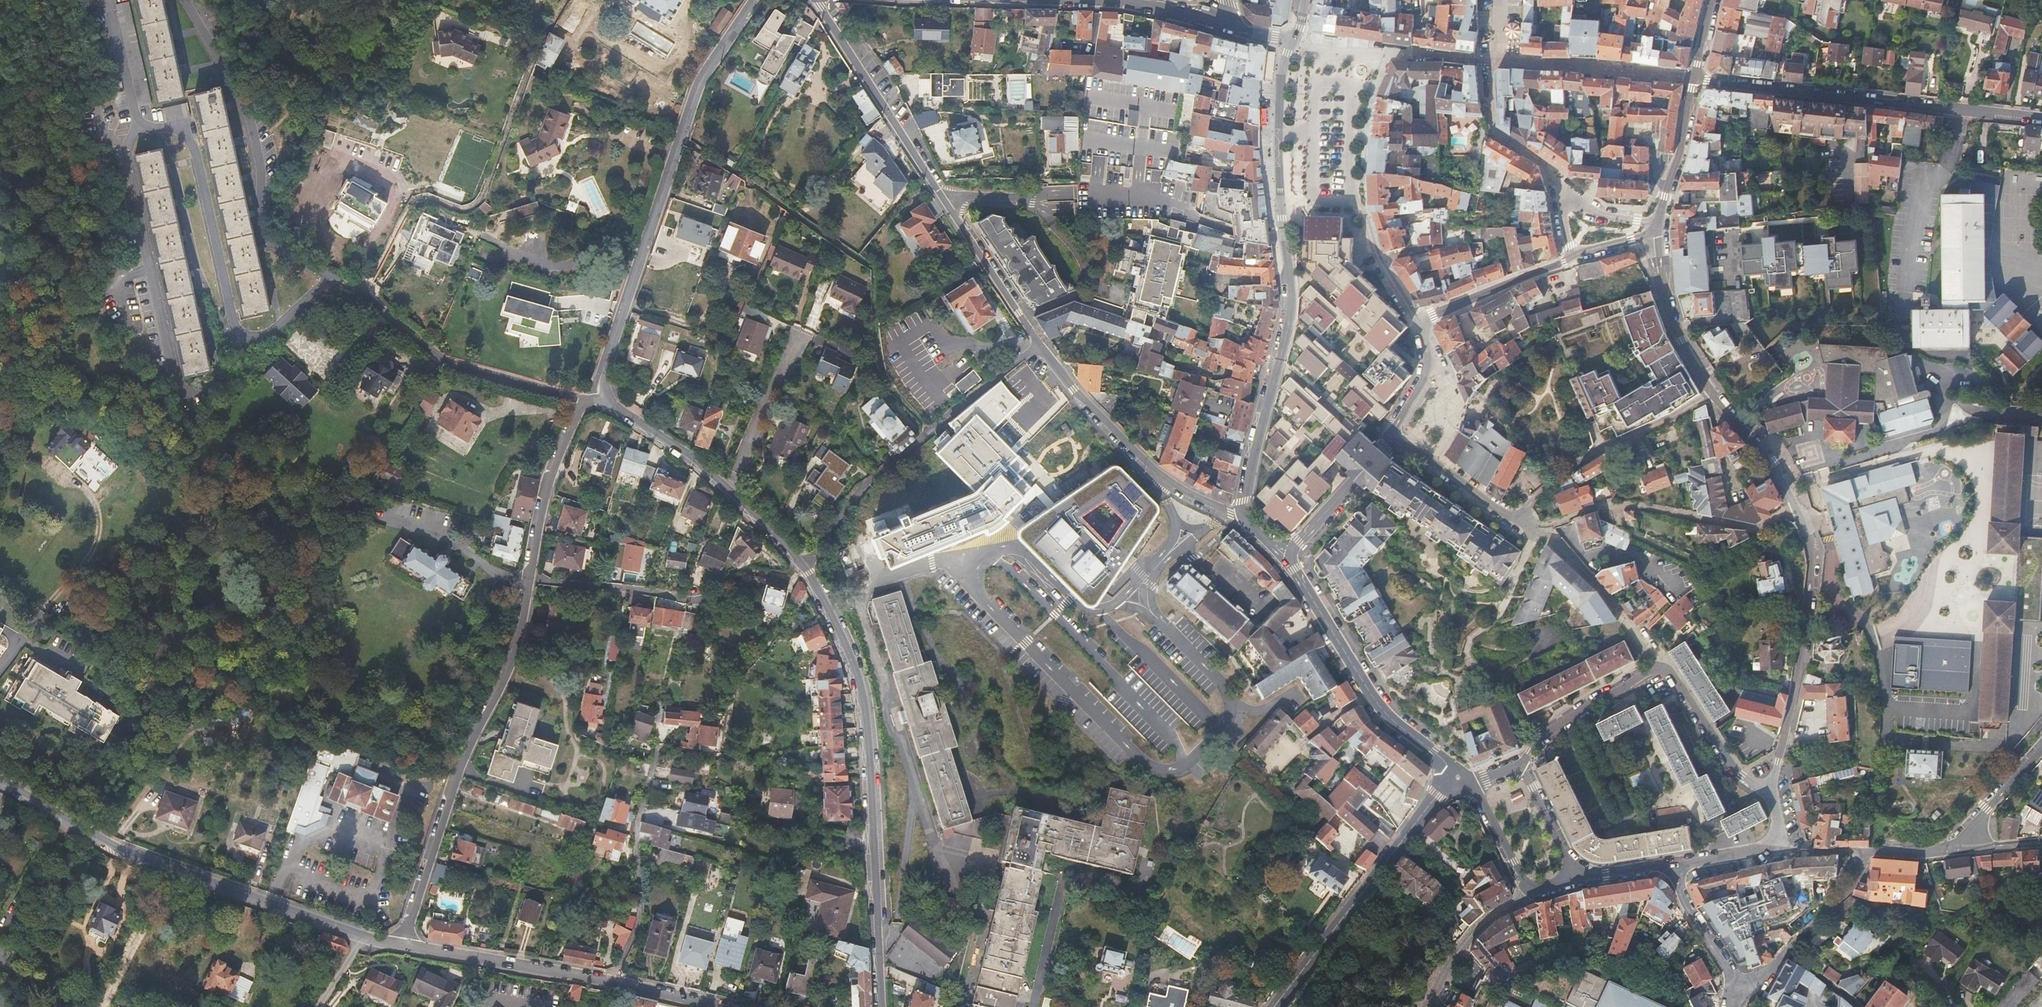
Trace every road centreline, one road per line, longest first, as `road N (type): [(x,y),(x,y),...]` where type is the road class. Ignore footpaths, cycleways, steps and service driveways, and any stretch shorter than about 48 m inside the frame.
road 1 (residential): [(586,400),(549,483),(509,672),(455,785),(406,948)]
road 2 (residential): [(109,0),(139,123),(190,135),(236,333),(257,336),(285,321),(328,278)]
road 3 (residential): [(883,1006),(865,705),(856,665),(804,568)]
road 4 (residential): [(1772,798),(1803,655),(1813,565),(1808,527),(1715,394)]
road 5 (residential): [(601,401),(690,104),(755,0)]
road 6 (residential): [(0,789),(103,850),(363,939)]
road 7 (residential): [(826,15),(1038,344)]
road 8 (residential): [(2041,117),(1694,79)]
road 9 (residential): [(1772,798),(1735,773),(1659,667),(1547,732),(1522,762)]
road 10 (residential): [(406,948),(740,1006)]
road 11 (residential): [(328,278),(263,233),(258,148),(185,0)]
road 12 (residential): [(804,568),(864,488),(1038,344)]
road 13 (residential): [(1281,207),(1288,313),(1238,519)]
road 14 (residential): [(1274,1006),(1436,794),(1458,778)]
road 15 (residential): [(1387,440),(1427,371),(1426,318),(1573,257)]
road 16 (residential): [(328,278),(458,367),(586,400)]
road 17 (residential): [(1291,558),(1386,717),(1458,778)]
road 18 (residential): [(1038,344),(1153,468),(1238,519)]
road 19 (residential): [(1505,514),(1570,466),(1715,394)]
road 20 (residential): [(1736,981),(1760,979),(1838,902),(1854,884),(1862,852)]
road 21 (residential): [(1715,394),(1668,310),(1651,231)]
road 22 (residential): [(732,495),(798,338)]
road 23 (residential): [(1292,41),(1277,119),(1281,207)]
road 24 (residential): [(732,495),(680,450),(601,401)]
road 25 (residential): [(1651,231),(1694,79)]
road 26 (residential): [(1531,893),(1472,935),(1429,1006)]
road 27 (residential): [(1291,558),(1387,440)]
road 28 (residential): [(1239,29),(1102,0)]
road 29 (residential): [(1387,440),(1505,514)]
road 30 (residential): [(1458,778),(1477,792),(1531,893)]
road 31 (residential): [(1667,865),(1736,981)]
road 32 (residential): [(1956,847),(2041,748)]
road 33 (residential): [(1575,876),(1522,762)]

